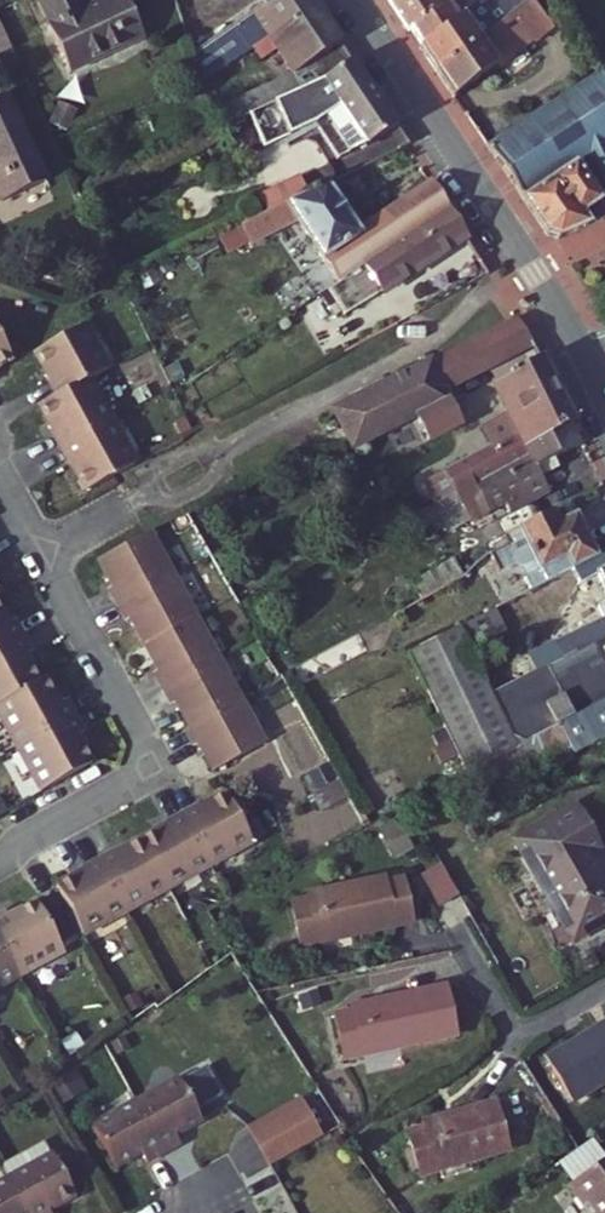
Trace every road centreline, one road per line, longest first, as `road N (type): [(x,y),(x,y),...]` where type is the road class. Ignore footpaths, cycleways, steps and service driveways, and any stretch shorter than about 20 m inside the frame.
road 1 (residential): [(356,0),(588,362)]
road 2 (residential): [(42,551),(157,769),(0,858)]

